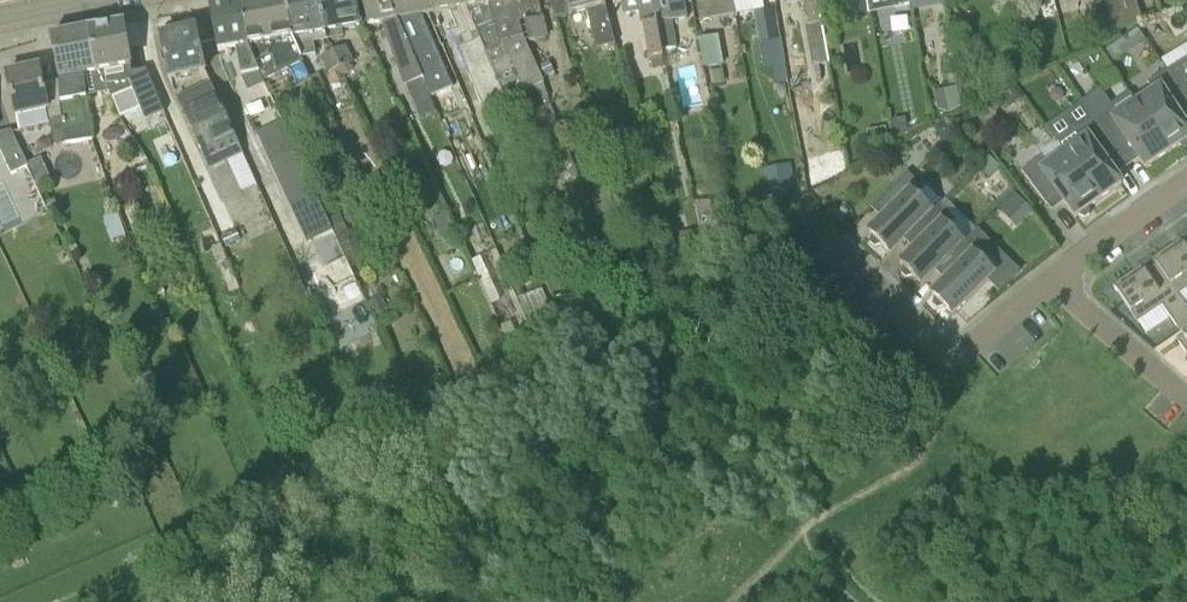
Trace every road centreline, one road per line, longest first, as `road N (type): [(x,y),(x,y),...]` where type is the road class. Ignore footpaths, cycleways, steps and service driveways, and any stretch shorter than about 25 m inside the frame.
road 1 (residential): [(831,245),(933,343),(949,349),(974,344),(1054,279)]
road 2 (residential): [(1186,398),(1054,279)]
road 3 (residential): [(1054,279),(1186,184)]

